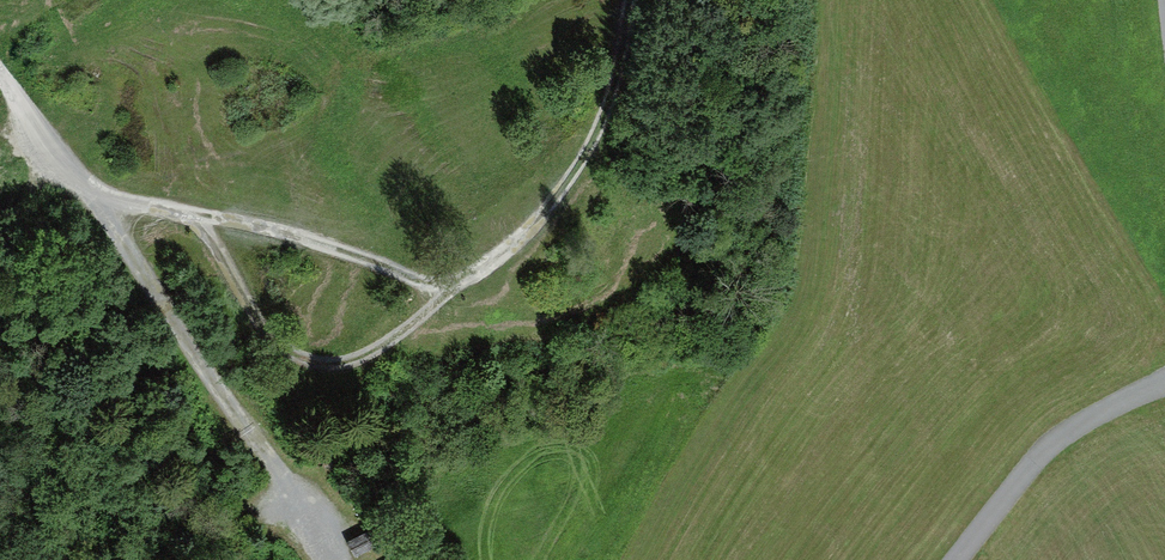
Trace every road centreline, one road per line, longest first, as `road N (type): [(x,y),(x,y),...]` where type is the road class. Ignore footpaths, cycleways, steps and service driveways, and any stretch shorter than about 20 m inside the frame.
road 1 (track): [(325,559),(102,201),(0,80)]
road 2 (track): [(447,292),(551,207),(587,153),(604,116),(632,0)]
road 3 (track): [(102,201),(282,234),(447,292)]
road 4 (track): [(447,292),(377,348),(342,362),(309,361),(274,338),(196,215)]
road 5 (track): [(953,559),(1072,421),(1164,376)]

